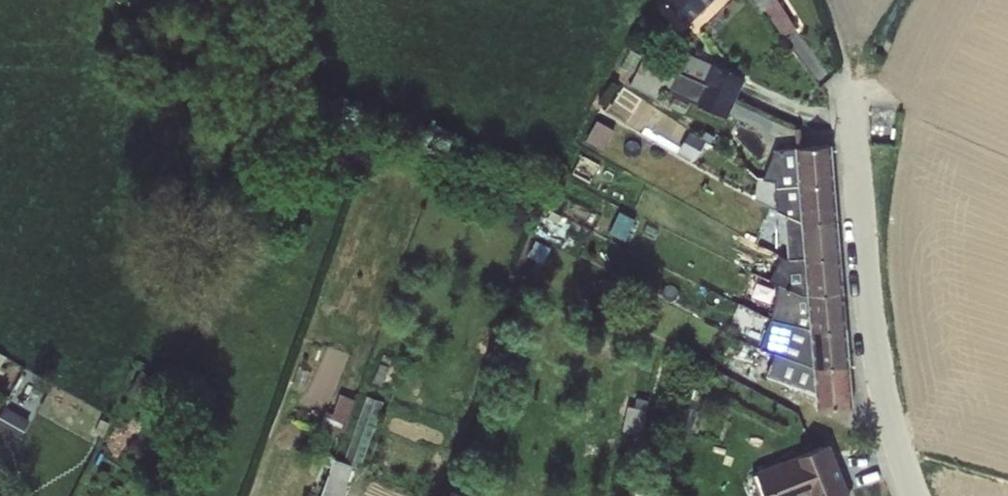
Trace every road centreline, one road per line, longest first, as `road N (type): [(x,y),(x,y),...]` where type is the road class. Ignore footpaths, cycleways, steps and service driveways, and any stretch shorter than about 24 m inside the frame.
road 1 (residential): [(912,495),(885,424),(870,337),(851,118)]

